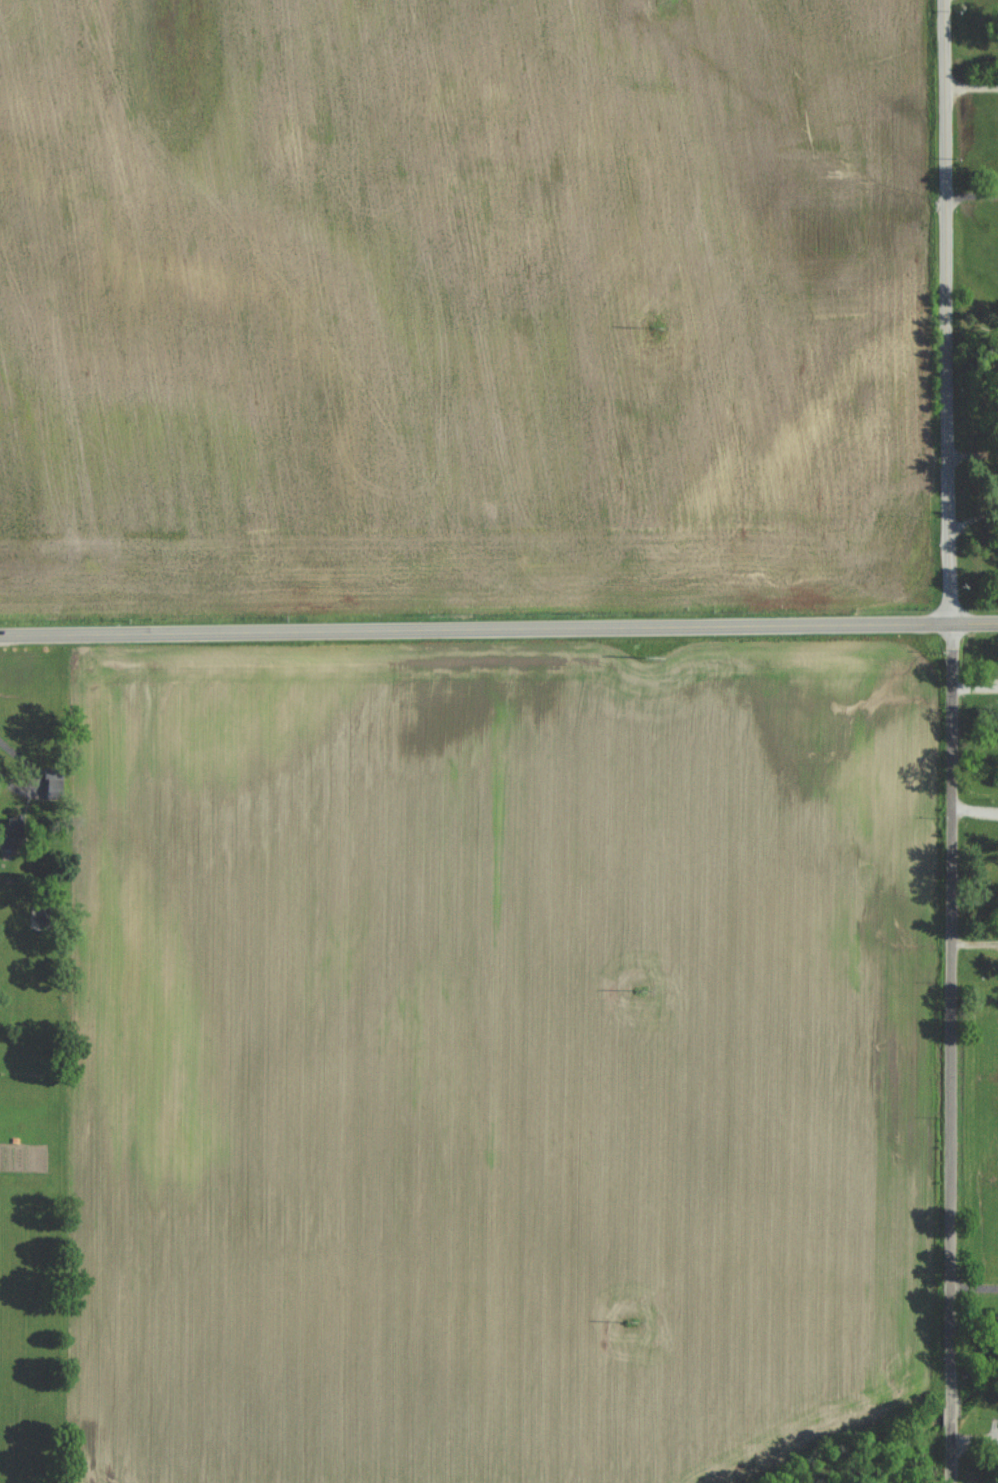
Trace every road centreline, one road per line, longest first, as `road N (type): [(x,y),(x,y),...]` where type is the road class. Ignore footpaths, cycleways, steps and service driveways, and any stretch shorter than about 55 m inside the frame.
road 1 (residential): [(945,0),(954,1482)]
road 2 (tertiary): [(997,620),(0,632)]

